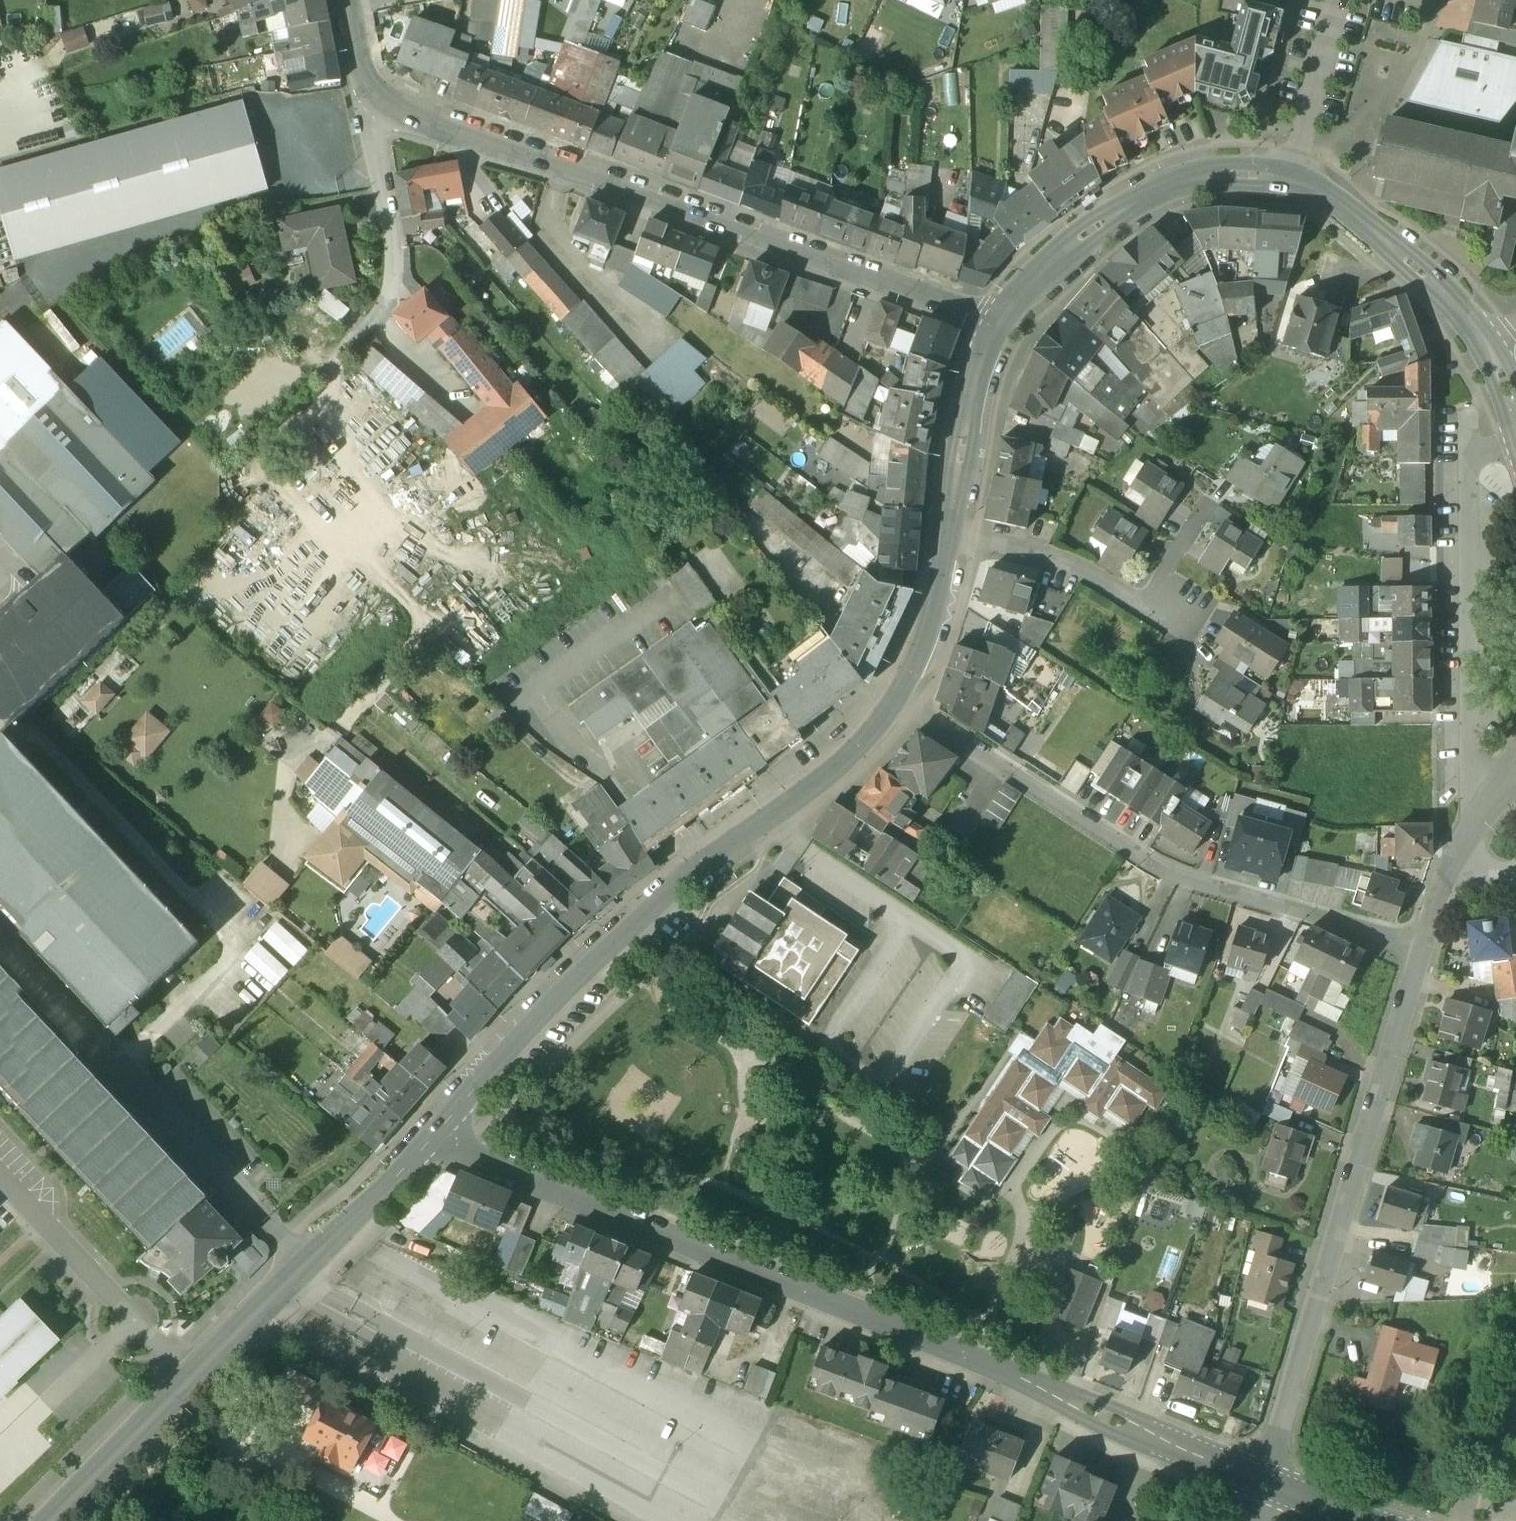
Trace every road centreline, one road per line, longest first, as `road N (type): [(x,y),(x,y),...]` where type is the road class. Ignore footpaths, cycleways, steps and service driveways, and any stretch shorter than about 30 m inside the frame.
road 1 (unclassified): [(1265,1483),(433,1137)]
road 2 (tertiary): [(384,98),(405,116),(999,322)]
road 3 (tertiary): [(895,703),(821,782),(702,866),(623,933),(433,1137)]
road 4 (residential): [(1421,949),(1162,875),(895,703)]
road 5 (residential): [(1265,1483),(1421,949)]
road 6 (tertiary): [(433,1137),(61,1520)]
road 7 (unclassified): [(1306,183),(1208,173),(1158,187),(1059,253),(999,322)]
road 8 (residential): [(1493,798),(1469,769),(1467,460)]
road 9 (residential): [(949,536),(1073,565),(1146,610),(1213,498)]
road 10 (residential): [(384,98),(377,122),(392,257),(381,313),(357,340)]
road 11 (tertiary): [(999,322),(980,365),(949,536)]
road 12 (tertiary): [(949,536),(923,643),(895,703)]
road 13 (unclassified): [(1306,183),(1405,258)]

